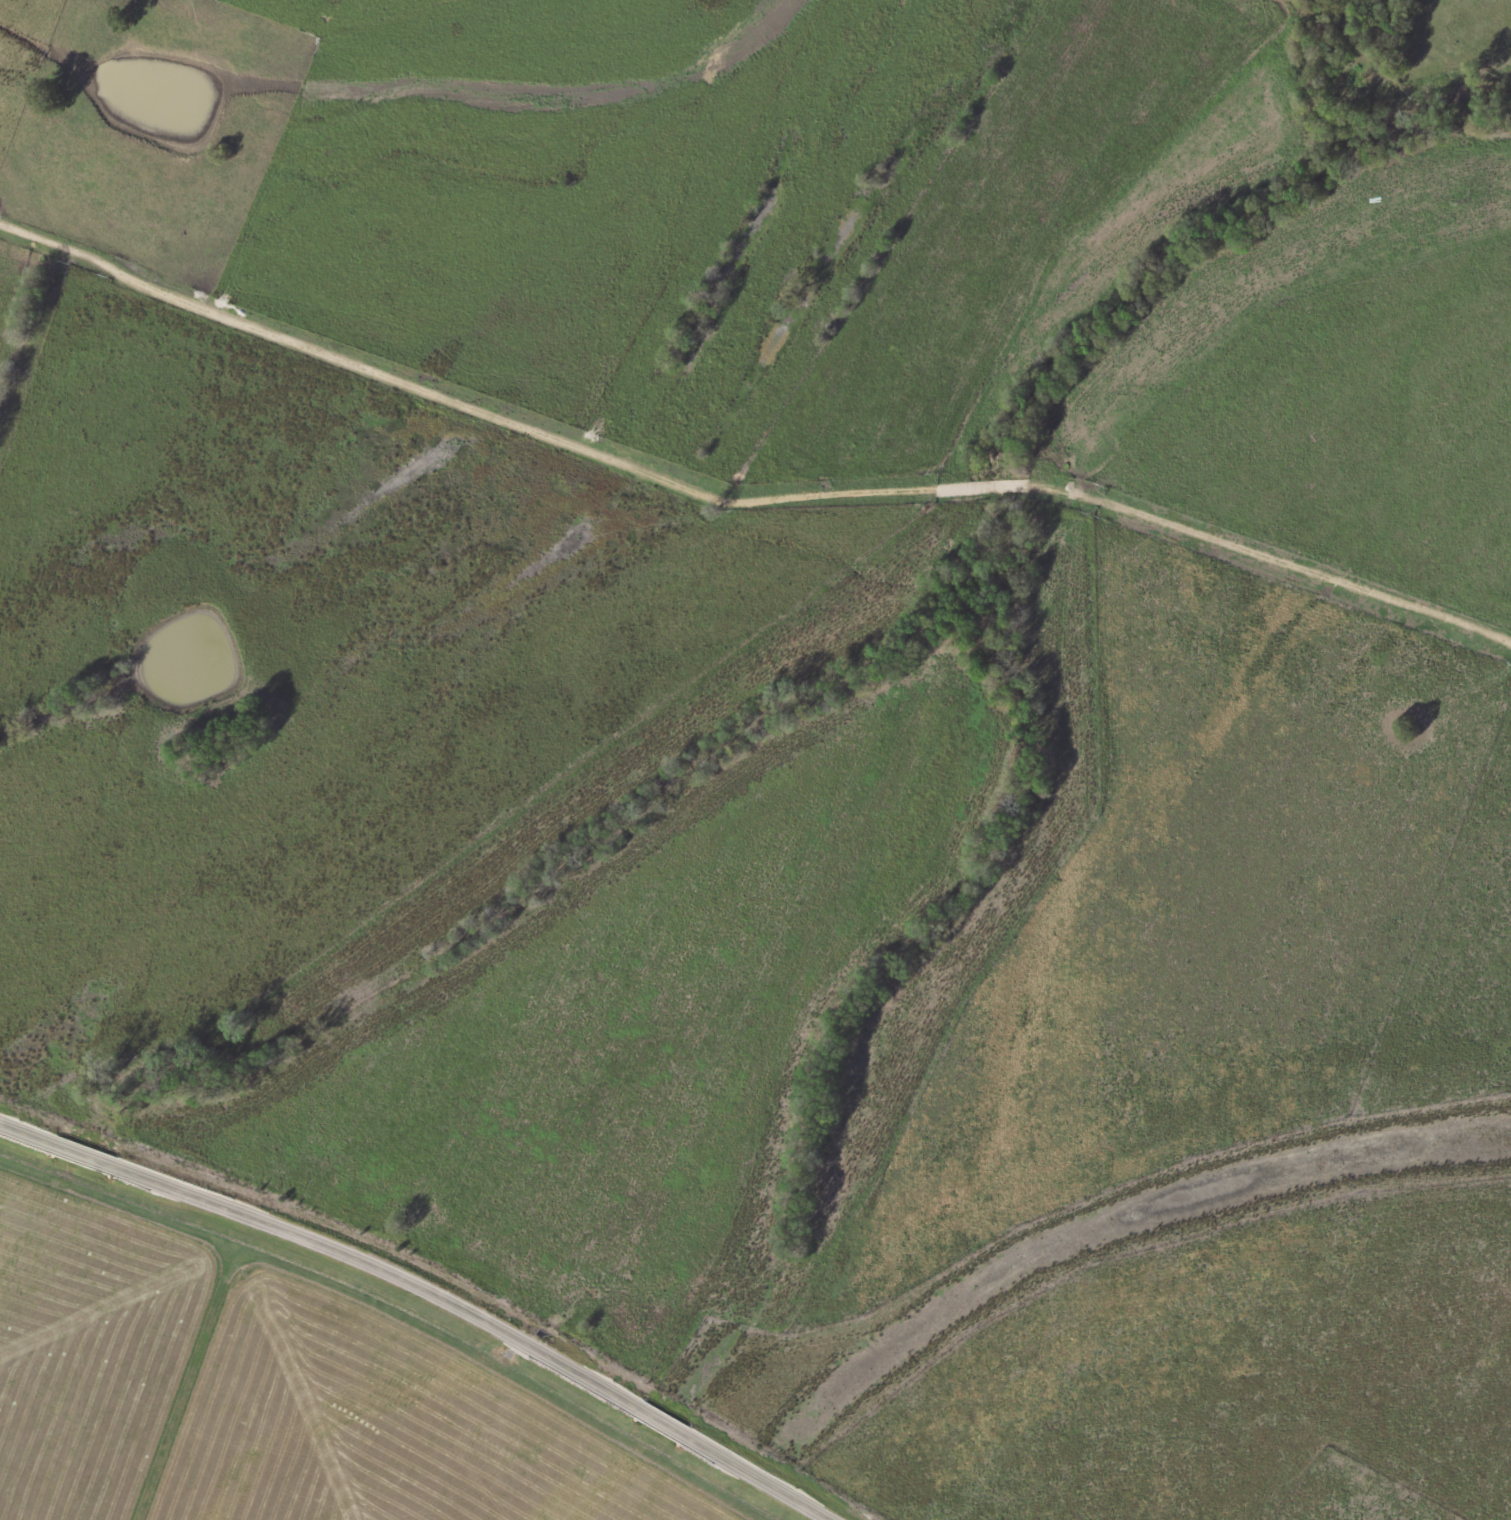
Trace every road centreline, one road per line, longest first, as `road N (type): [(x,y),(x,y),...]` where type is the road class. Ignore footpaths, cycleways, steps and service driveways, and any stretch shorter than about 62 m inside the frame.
road 1 (secondary): [(0,1125),(398,1276),(829,1519)]

